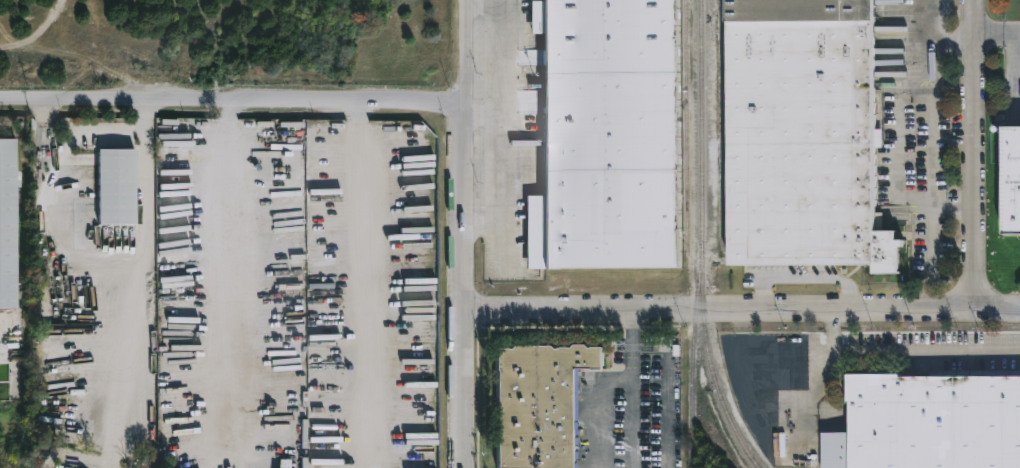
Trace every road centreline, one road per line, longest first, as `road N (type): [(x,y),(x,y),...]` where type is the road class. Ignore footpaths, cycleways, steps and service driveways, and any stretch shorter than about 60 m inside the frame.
road 1 (tertiary): [(976,309),(470,314)]
road 2 (tertiary): [(467,0),(472,467)]
road 3 (residential): [(467,108),(0,106)]
road 4 (residential): [(976,309),(971,0)]

